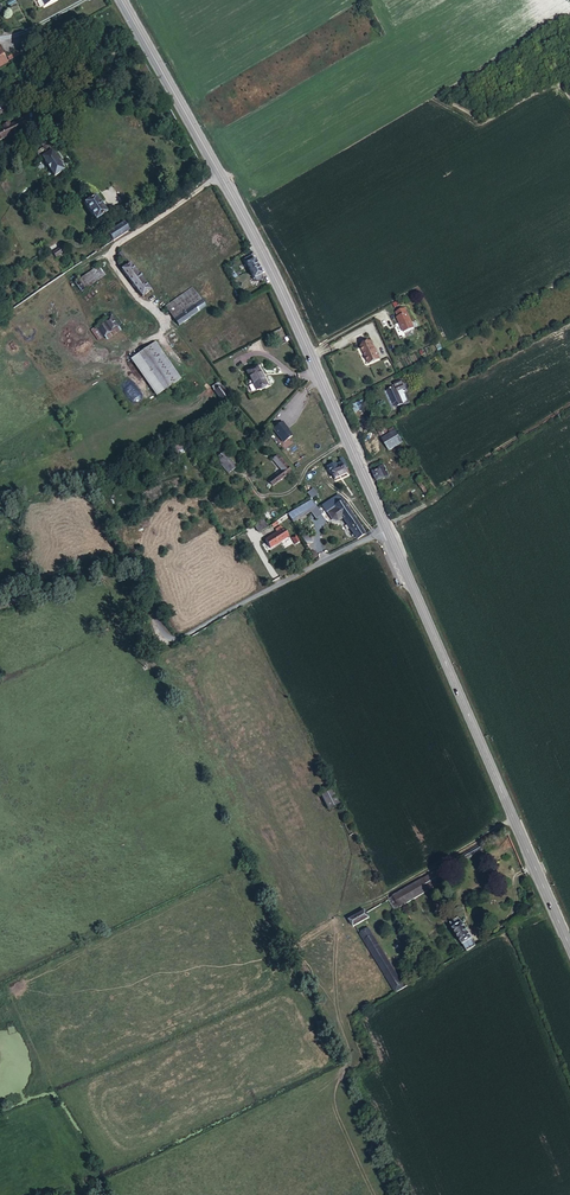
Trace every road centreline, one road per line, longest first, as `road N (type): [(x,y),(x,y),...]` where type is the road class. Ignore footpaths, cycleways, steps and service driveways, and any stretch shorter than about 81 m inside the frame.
road 1 (primary): [(388,529),(259,243),(125,0)]
road 2 (unclassified): [(388,529),(177,641),(162,635),(133,569),(120,565),(0,607)]
road 3 (primary): [(569,939),(388,529)]

